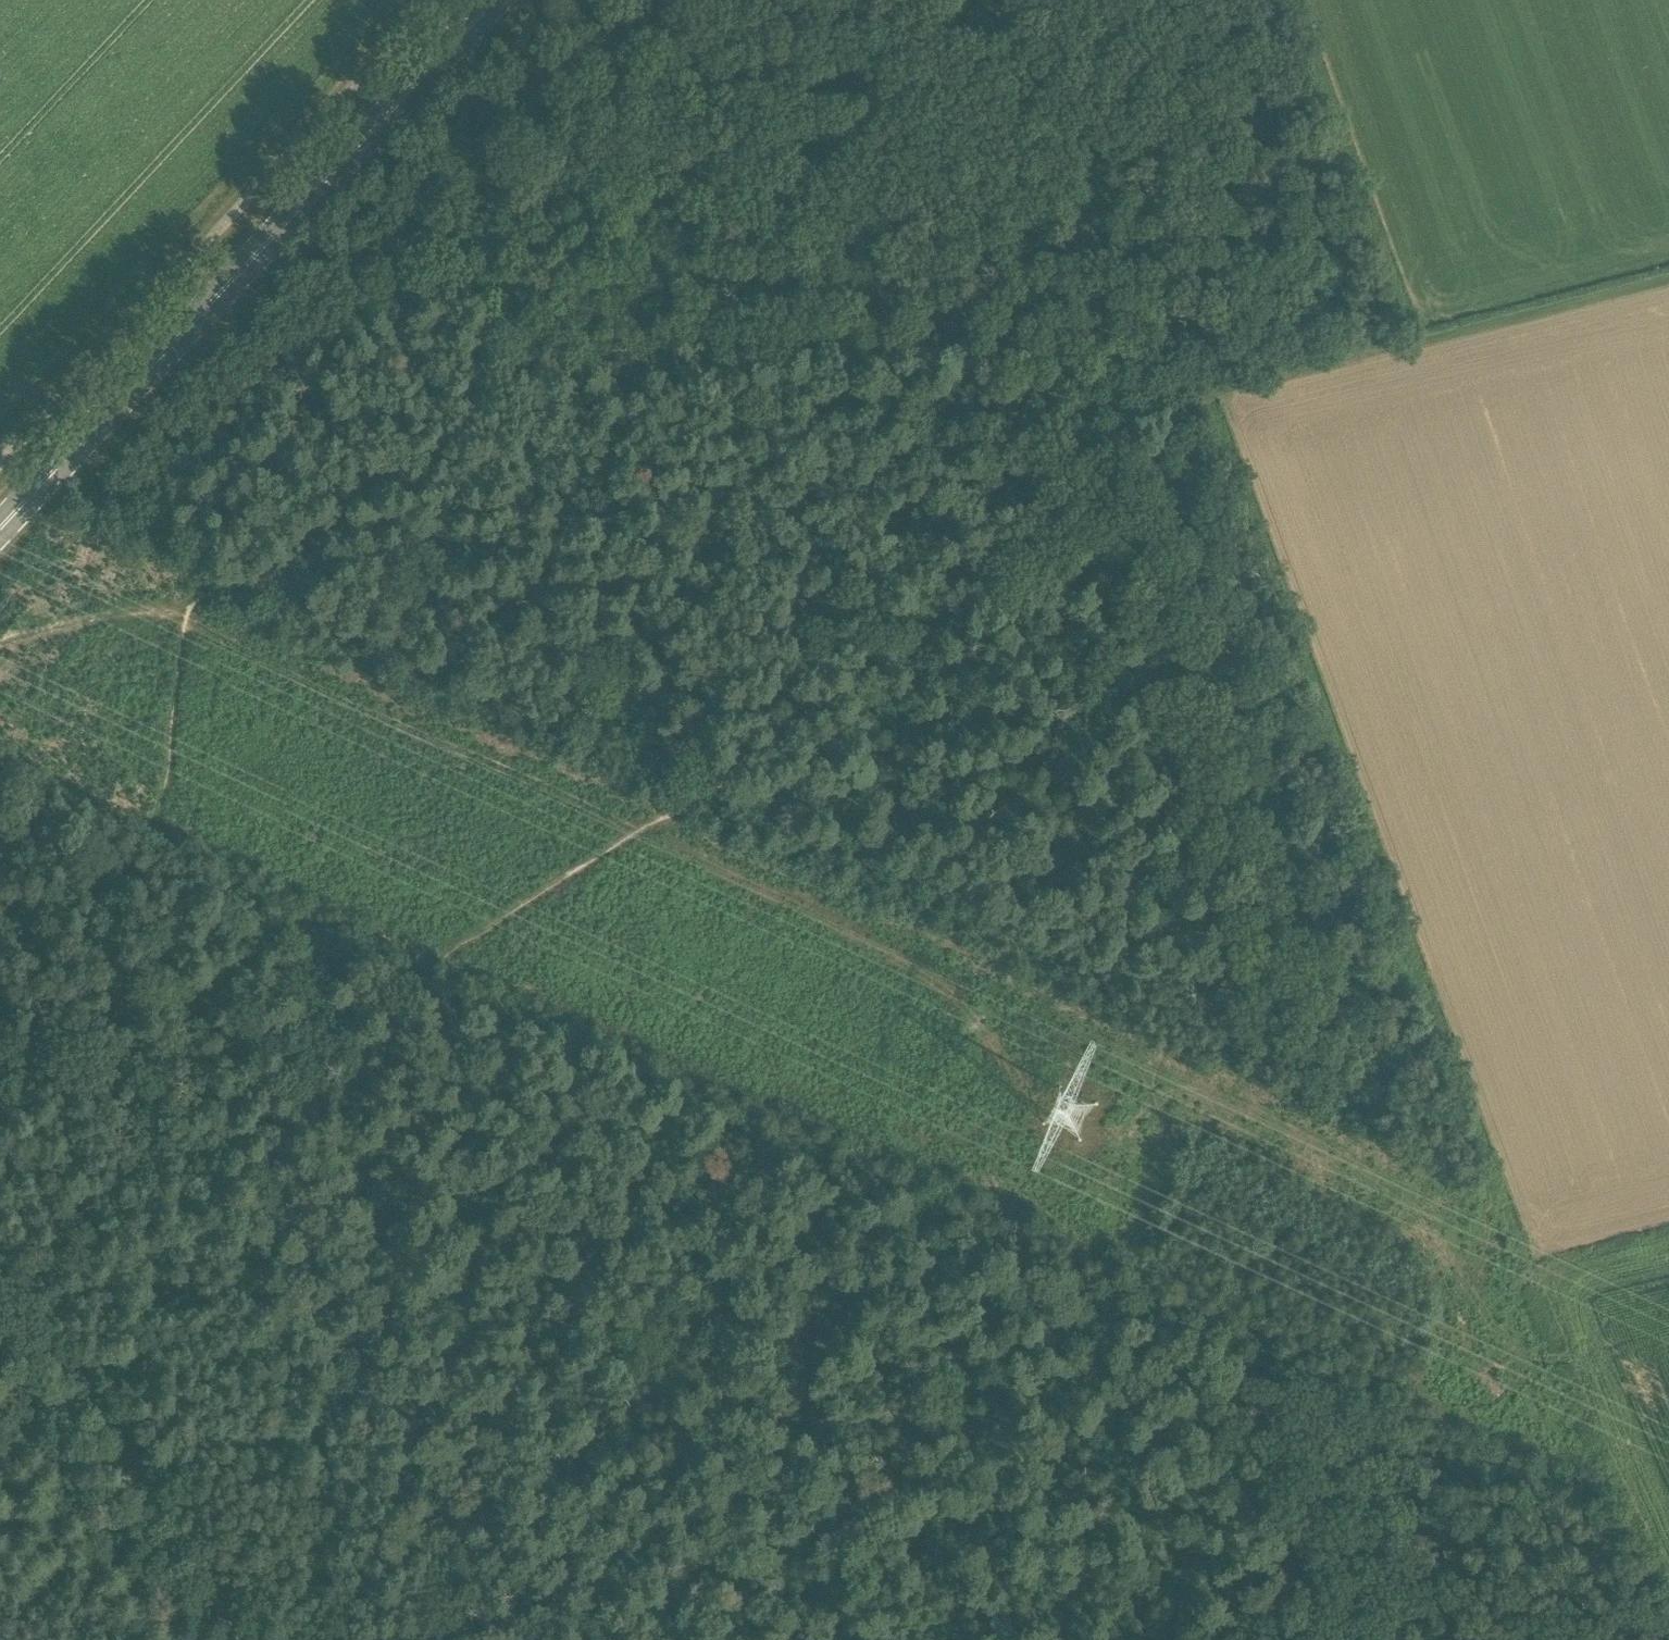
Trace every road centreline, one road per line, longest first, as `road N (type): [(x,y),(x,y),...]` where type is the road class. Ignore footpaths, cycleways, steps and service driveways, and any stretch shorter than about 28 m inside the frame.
road 1 (primary): [(0,528),(495,0)]
road 2 (track): [(0,1277),(241,1639)]
road 3 (track): [(1321,365),(1668,280)]

